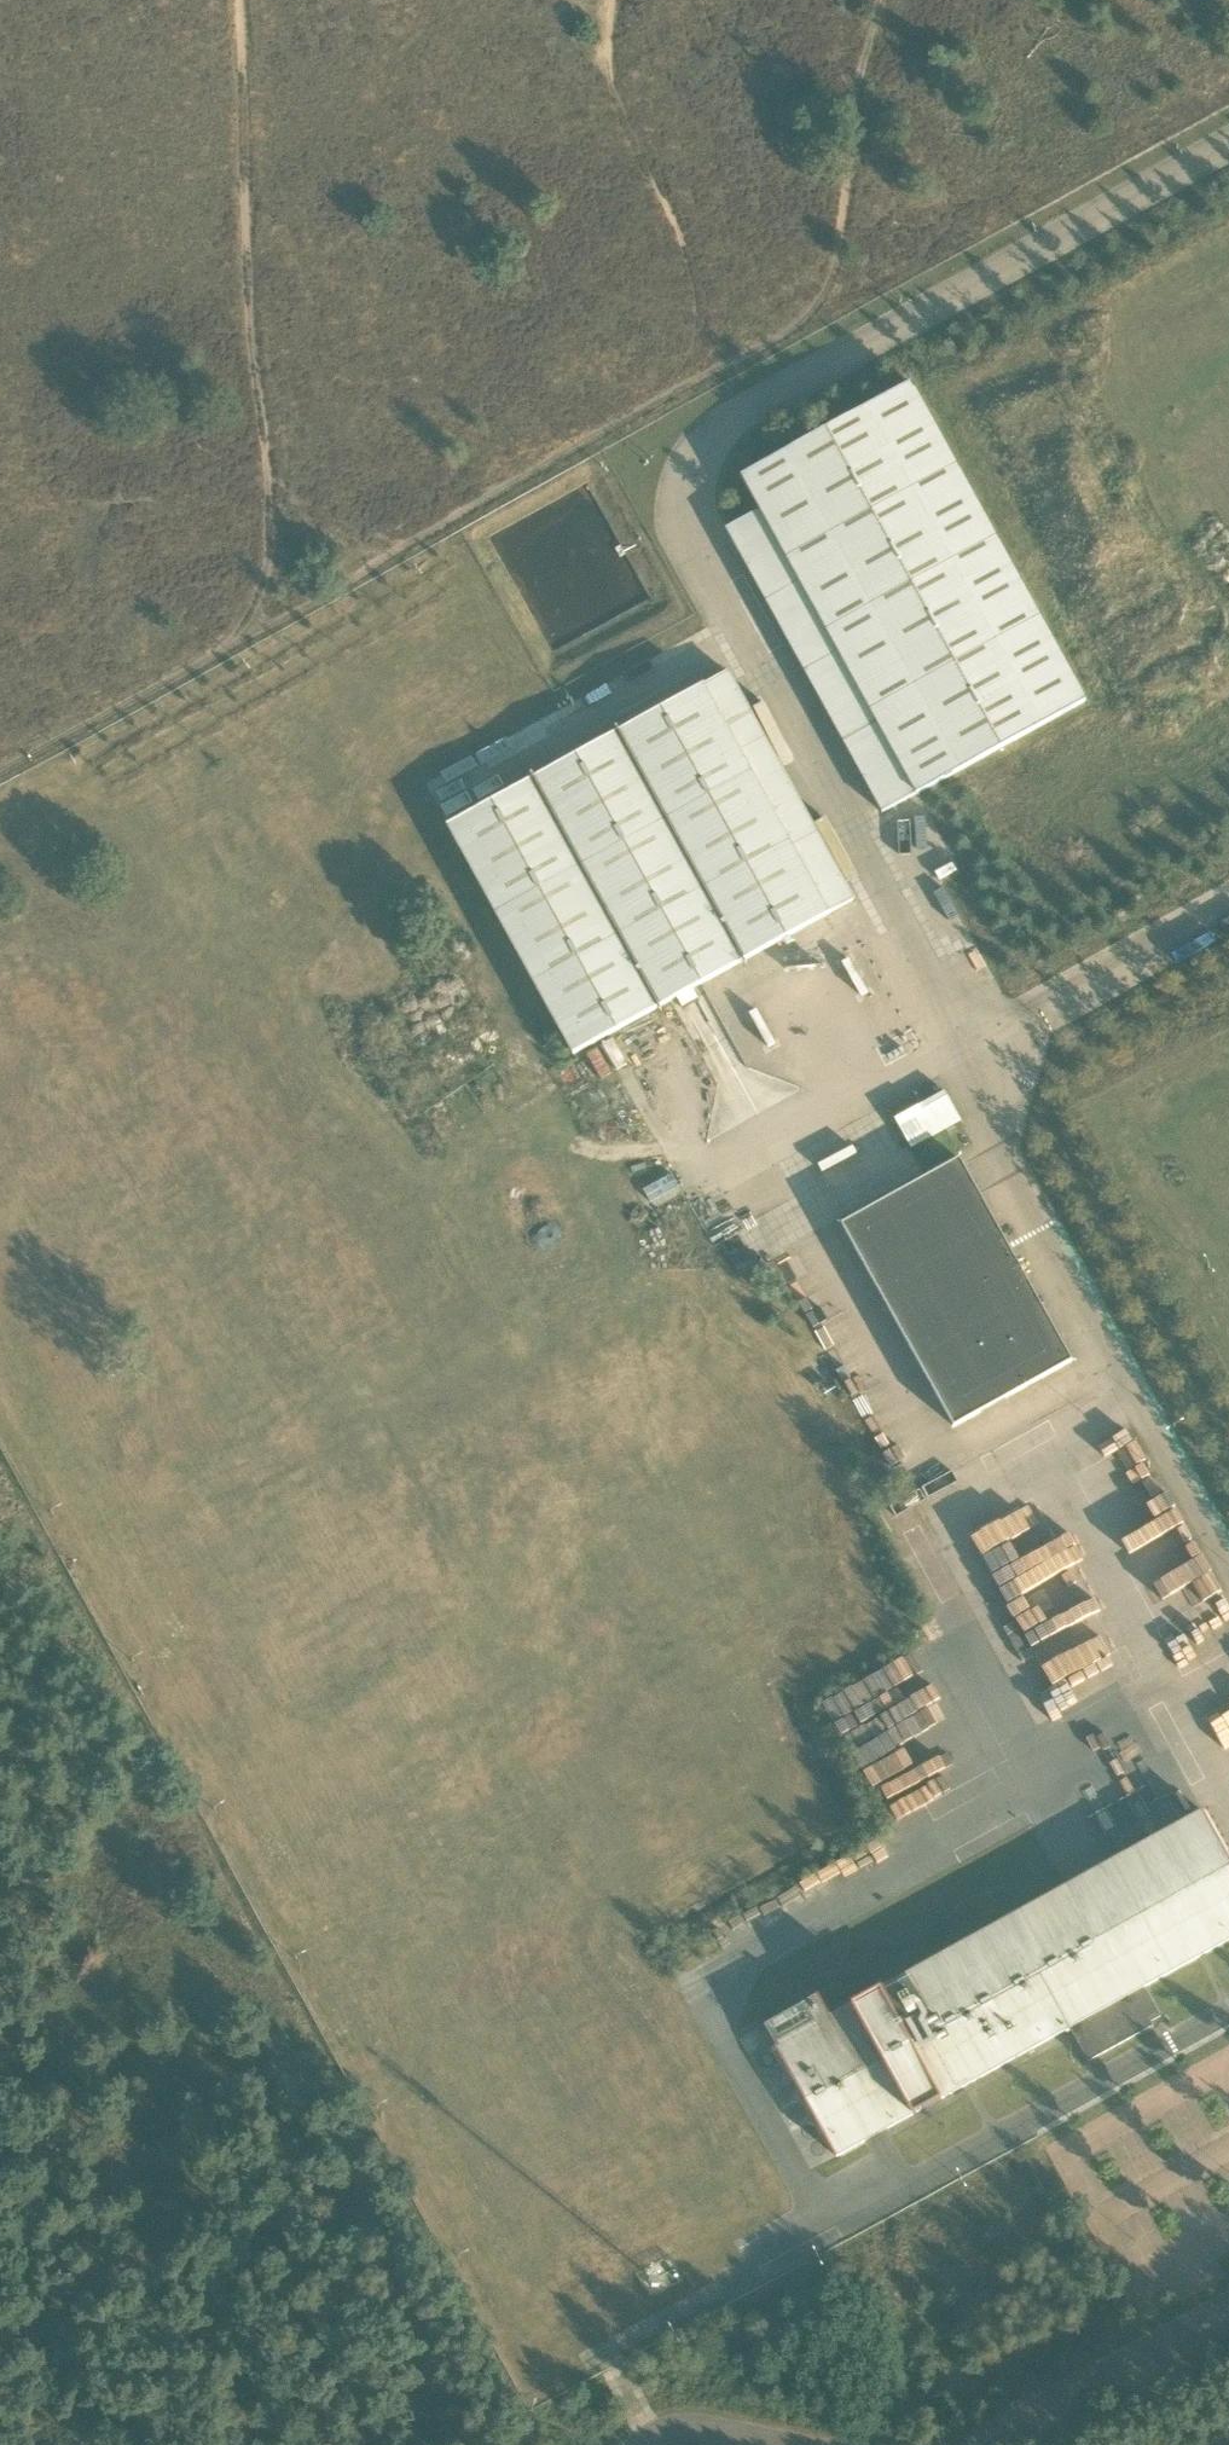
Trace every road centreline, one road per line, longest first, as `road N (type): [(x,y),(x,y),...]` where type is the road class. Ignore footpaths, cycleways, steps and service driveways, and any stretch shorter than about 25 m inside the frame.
road 1 (track): [(802,325),(0,771)]
road 2 (track): [(366,2124),(0,1444)]
road 3 (track): [(230,641),(251,603),(261,557),(239,0)]
road 4 (track): [(802,325),(828,290),(843,229),(877,0)]
road 5 (unclassified): [(975,2444),(1228,2305)]
road 6 (track): [(399,548),(352,536),(262,492)]
road 7 (unclassified): [(772,2444),(710,2430),(668,2431),(639,2444)]

